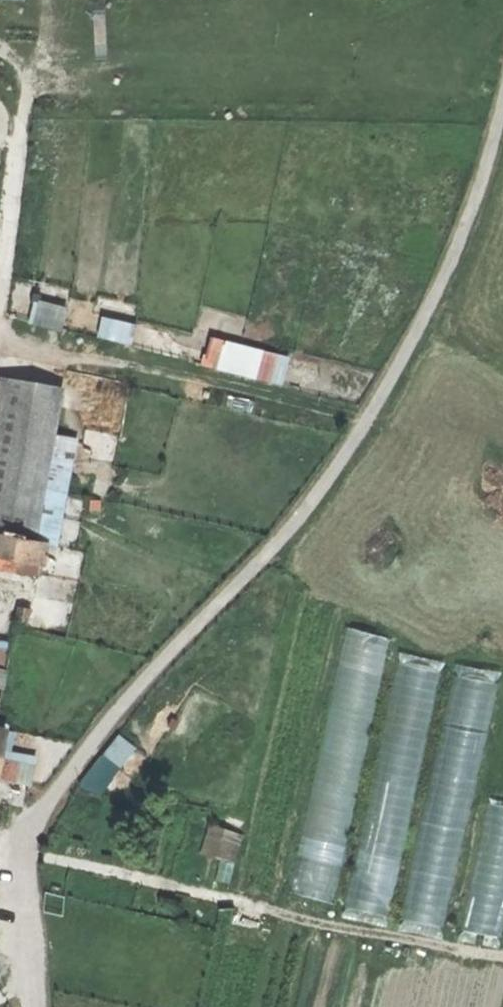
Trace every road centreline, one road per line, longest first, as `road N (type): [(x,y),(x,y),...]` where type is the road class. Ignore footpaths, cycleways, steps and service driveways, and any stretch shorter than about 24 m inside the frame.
road 1 (track): [(31,1006),(28,832),(150,672),(254,568),(354,439),(436,291),(502,112)]

